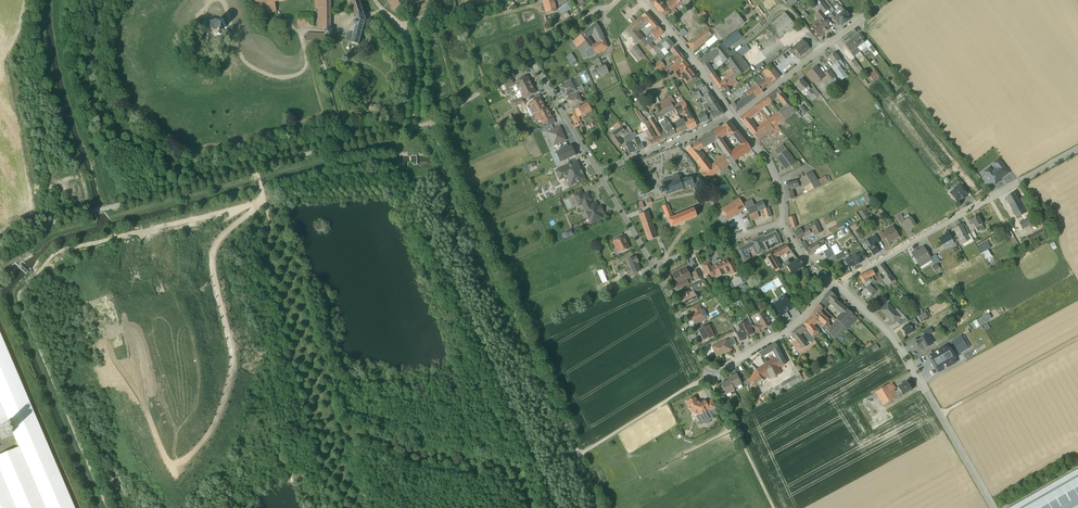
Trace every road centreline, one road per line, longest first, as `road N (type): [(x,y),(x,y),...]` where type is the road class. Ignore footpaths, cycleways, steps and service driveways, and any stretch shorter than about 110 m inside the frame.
road 1 (unclassified): [(0,243),(431,122),(531,60)]
road 2 (track): [(134,237),(63,247),(29,277),(18,300),(106,507)]
road 3 (track): [(431,122),(578,455)]
road 4 (track): [(261,204),(211,256),(233,367),(213,427),(175,471)]
road 5 (residential): [(833,282),(792,329),(709,376),(656,268)]
road 6 (residential): [(1077,151),(839,286)]
road 7 (residential): [(886,0),(735,121)]
road 8 (track): [(225,0),(238,58),(263,74),(304,70),(302,35)]
road 9 (unclassified): [(839,286),(891,336),(939,415)]
road 10 (track): [(939,415),(1077,341)]
road 11 (residential): [(640,0),(732,117)]
road 12 (track): [(709,376),(774,507)]
road 13 (residential): [(597,172),(732,117)]
road 14 (residential): [(597,172),(531,60)]

